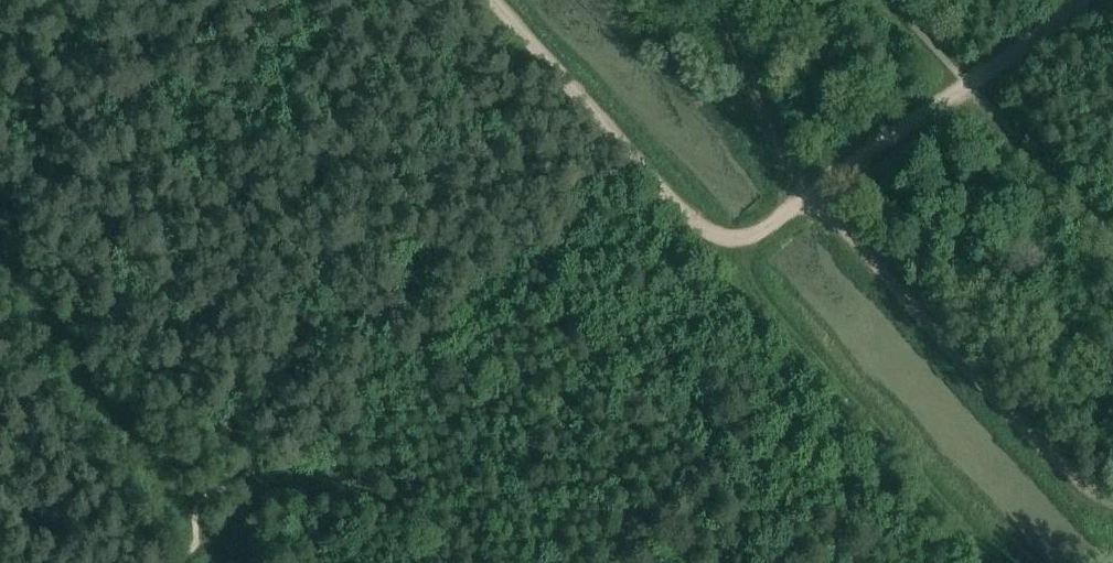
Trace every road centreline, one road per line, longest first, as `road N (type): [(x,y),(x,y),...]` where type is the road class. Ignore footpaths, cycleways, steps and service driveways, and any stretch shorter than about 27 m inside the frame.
road 1 (track): [(493,0),(699,227),(737,240),(770,226),(1091,0)]
road 2 (track): [(712,0),(807,199),(989,394),(1079,480),(1112,501)]
road 3 (track): [(727,239),(1008,562)]

